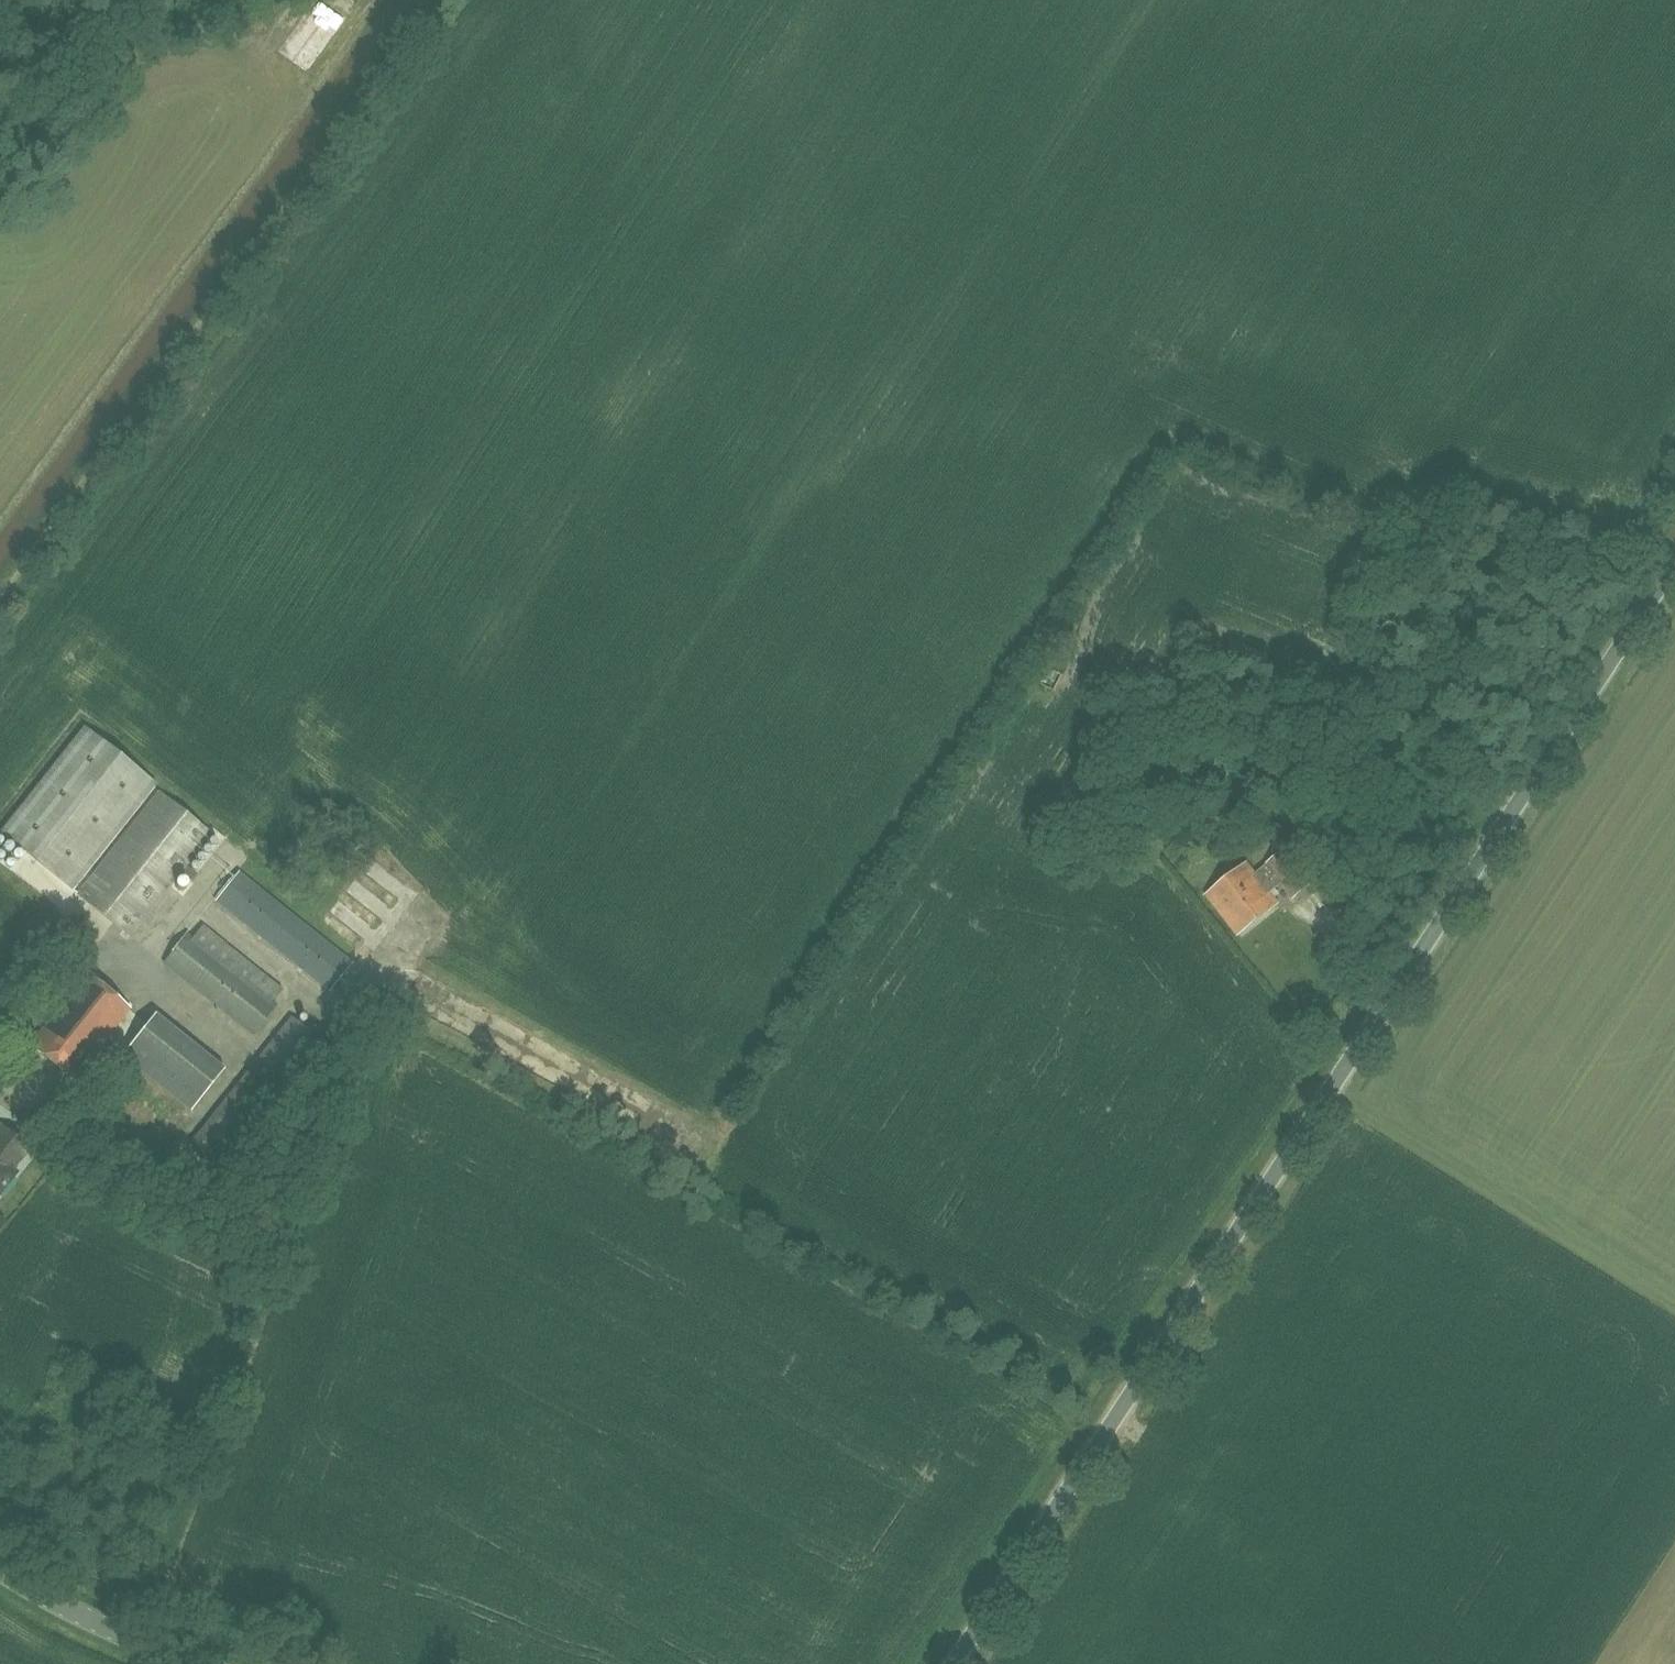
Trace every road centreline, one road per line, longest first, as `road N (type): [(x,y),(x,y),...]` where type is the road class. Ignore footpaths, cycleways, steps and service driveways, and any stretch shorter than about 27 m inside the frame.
road 1 (unclassified): [(953,1663),(1674,561)]
road 2 (unclassified): [(192,1663),(122,1639),(0,1569)]

